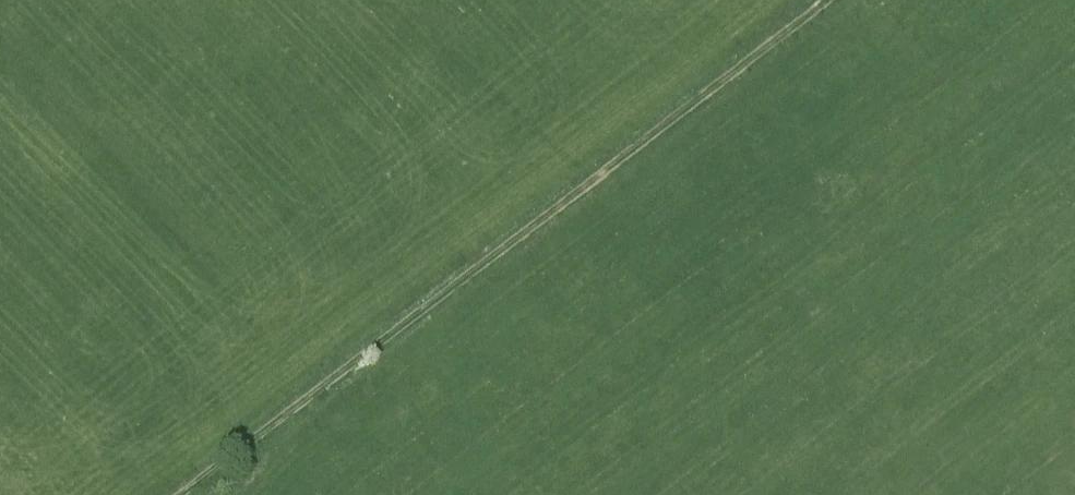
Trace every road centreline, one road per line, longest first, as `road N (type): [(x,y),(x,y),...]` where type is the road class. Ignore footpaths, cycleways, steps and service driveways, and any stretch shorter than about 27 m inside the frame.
road 1 (track): [(826,0),(188,494)]

